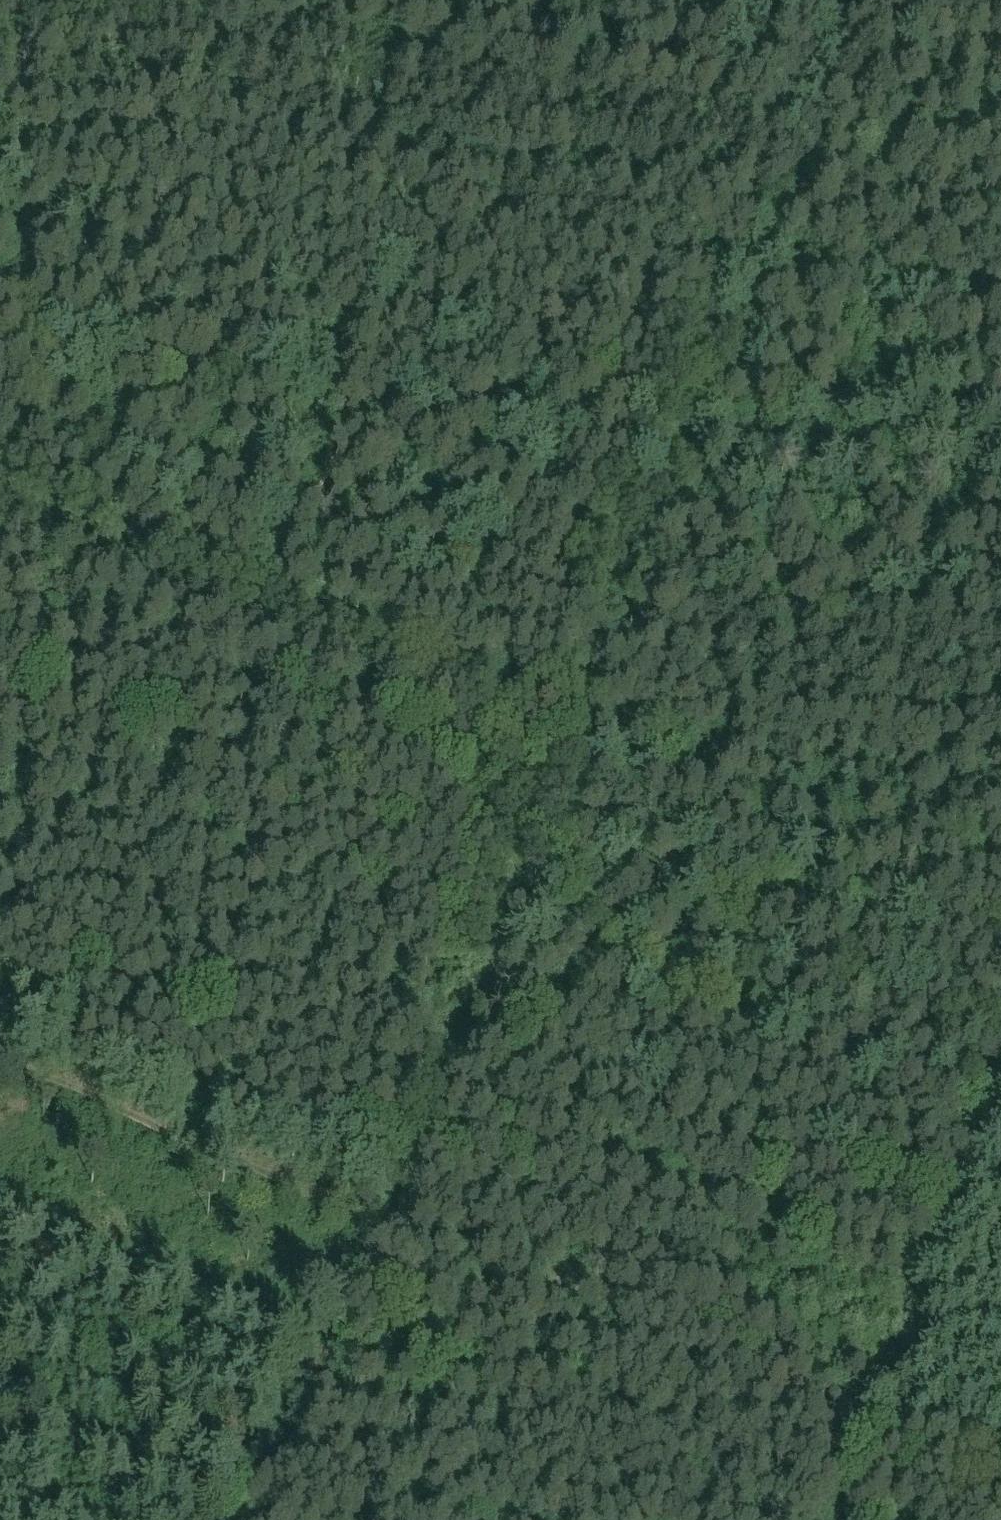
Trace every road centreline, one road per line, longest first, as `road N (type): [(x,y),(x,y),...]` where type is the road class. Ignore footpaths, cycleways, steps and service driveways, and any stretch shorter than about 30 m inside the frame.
road 1 (track): [(0,1080),(283,1181),(358,1280),(867,1430),(1000,1078)]

